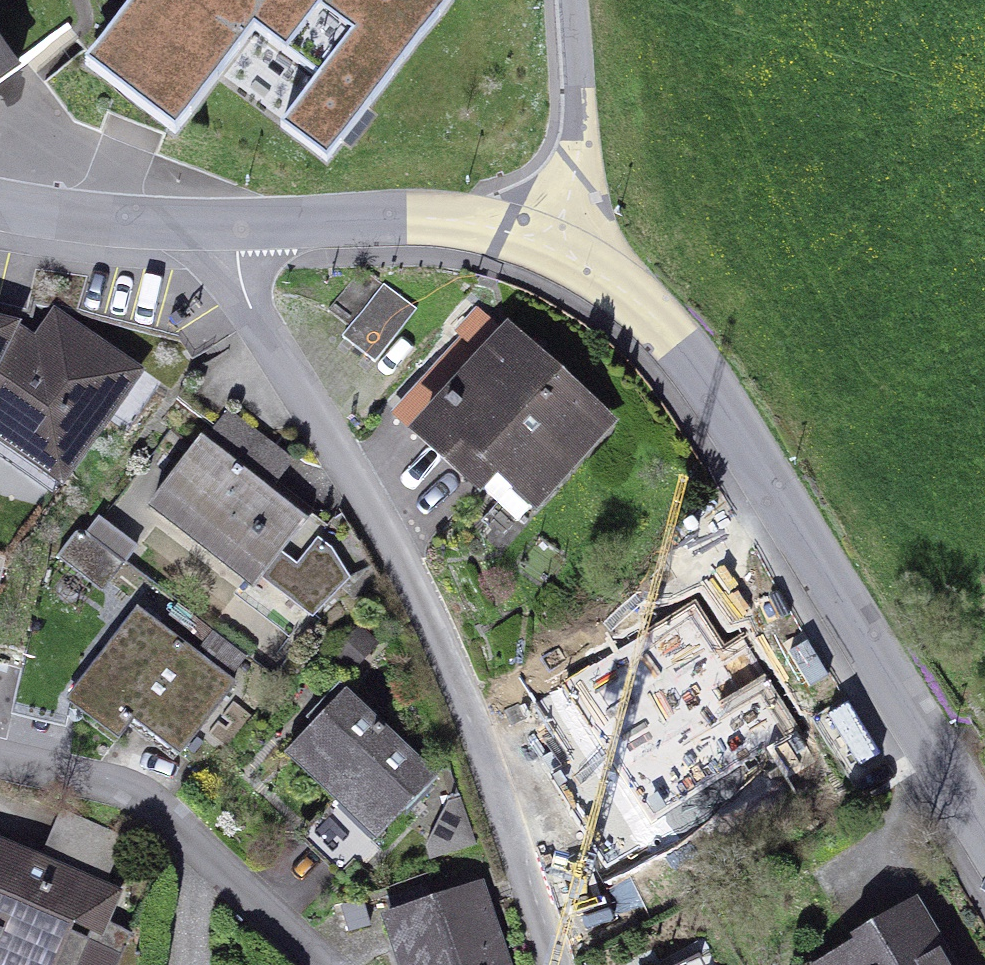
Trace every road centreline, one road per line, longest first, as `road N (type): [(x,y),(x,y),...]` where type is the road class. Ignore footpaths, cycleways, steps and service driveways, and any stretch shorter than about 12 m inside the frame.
road 1 (residential): [(237,224),(249,307),(424,603),(557,964)]
road 2 (residential): [(555,240),(650,316),(729,417),(984,835)]
road 3 (residential): [(0,760),(144,793),(325,964)]
road 4 (residential): [(237,224),(438,219),(555,240)]
road 5 (residential): [(574,0),(580,161),(555,240)]
road 6 (residential): [(0,205),(125,225),(237,224)]

